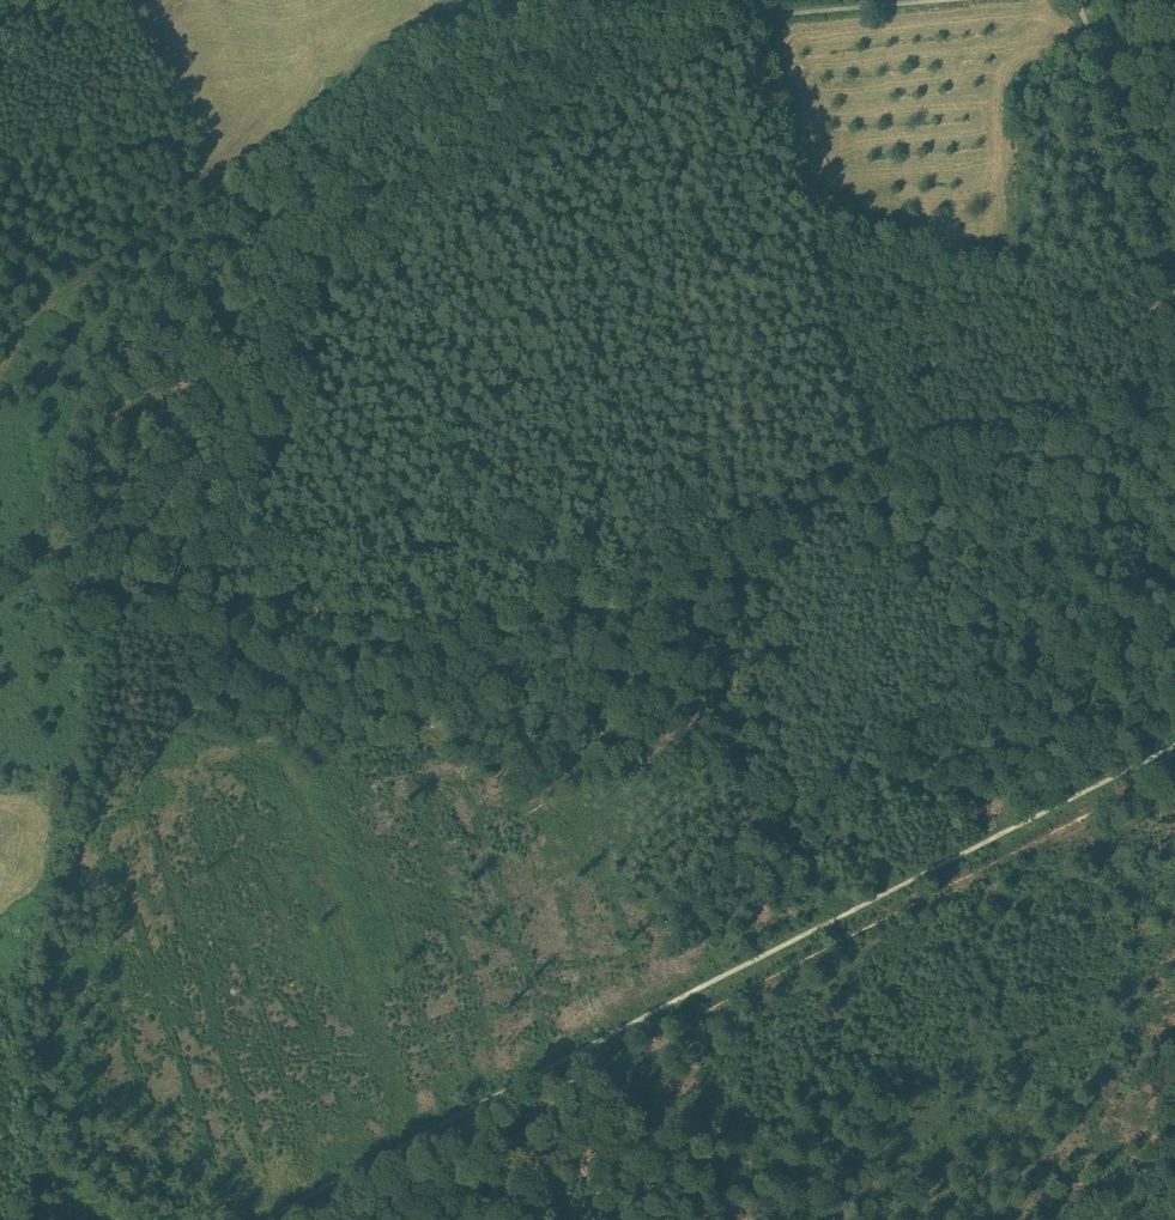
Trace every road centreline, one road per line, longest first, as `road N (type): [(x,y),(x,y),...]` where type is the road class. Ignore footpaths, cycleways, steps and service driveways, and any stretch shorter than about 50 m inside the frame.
road 1 (track): [(948,0),(763,16),(745,25),(271,330),(153,510),(0,576)]
road 2 (track): [(263,1219),(1174,747)]
road 3 (track): [(1076,0),(1174,294)]

